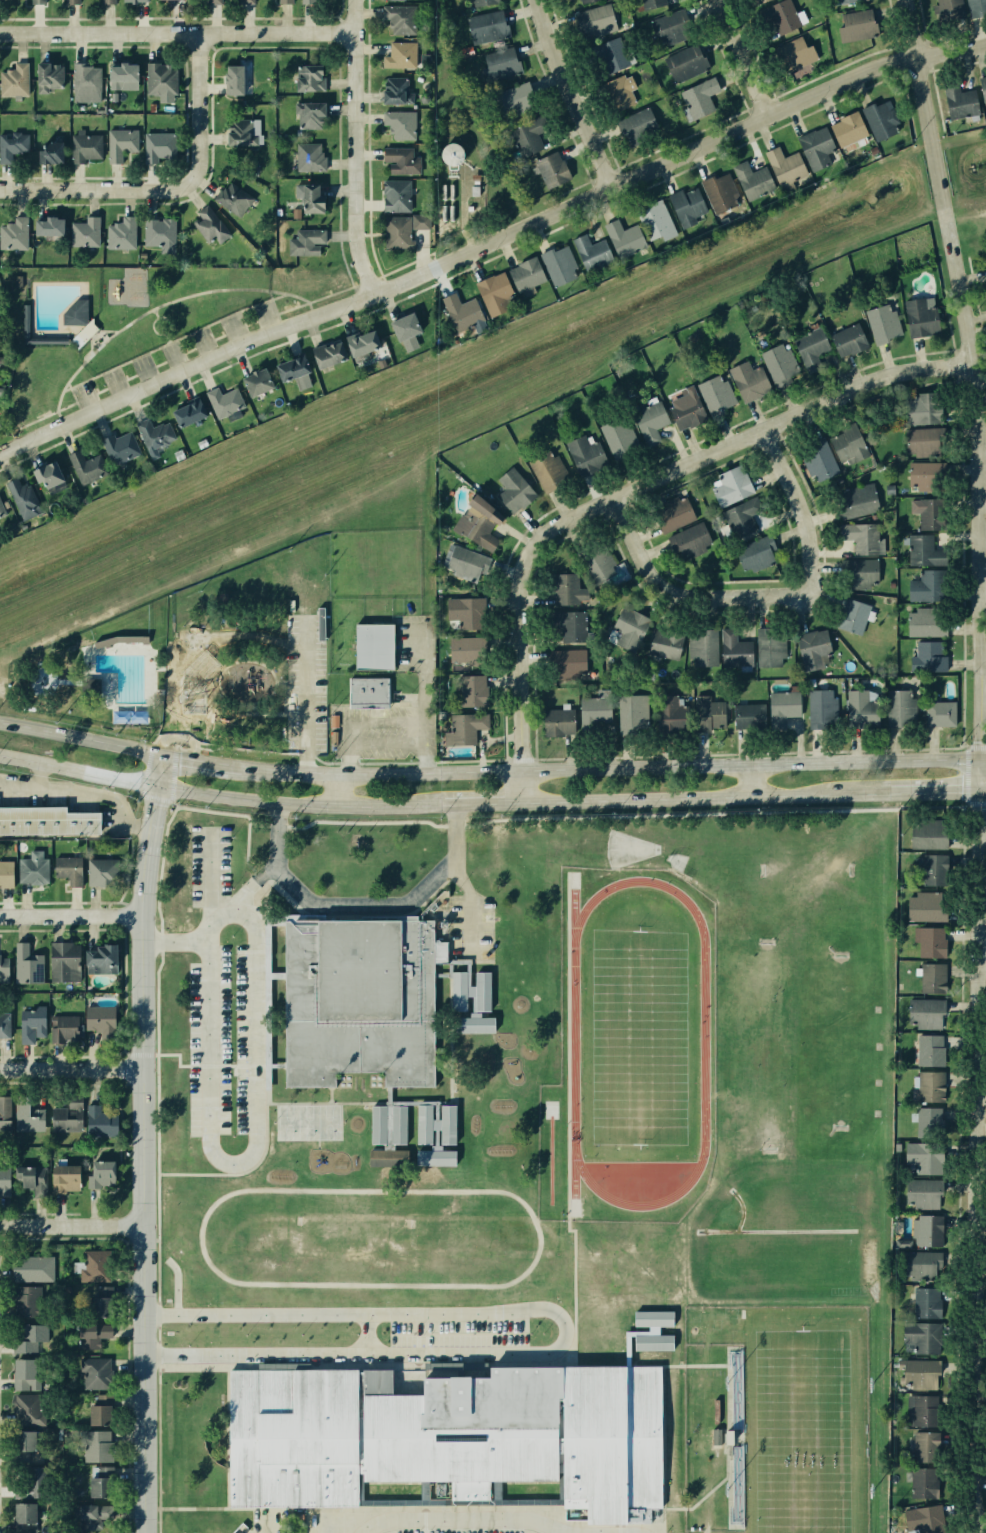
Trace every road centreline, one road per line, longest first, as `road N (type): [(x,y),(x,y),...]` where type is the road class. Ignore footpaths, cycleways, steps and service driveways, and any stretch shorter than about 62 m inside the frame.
road 1 (residential): [(985,1517),(977,1483),(985,812),(977,415),(908,0)]
road 2 (residential): [(985,46),(870,71),(0,455)]
road 3 (secondary): [(985,763),(358,779),(230,768)]
road 4 (residential): [(141,1224),(145,874),(164,758)]
road 5 (secondary): [(0,757),(277,804),(453,803)]
road 6 (secondary): [(525,801),(914,789)]
road 7 (residential): [(613,499),(872,381),(971,363)]
road 8 (residential): [(0,32),(354,33)]
road 9 (residential): [(525,774),(528,569),(552,531),(613,499)]
road 10 (residential): [(144,1532),(141,1224)]
road 11 (residential): [(373,295),(356,238),(355,0)]
road 12 (residential): [(613,499),(640,561),(664,589),(680,596),(810,596)]
road 13 (residential): [(616,187),(542,0)]
road 14 (residential): [(0,188),(188,185)]
road 15 (residential): [(810,596),(806,530),(763,430)]
road 16 (secondary): [(164,758),(0,723)]
road 17 (residential): [(188,185),(205,163),(206,31)]
road 18 (residential): [(0,1069),(144,1067)]
road 19 (residential): [(144,914),(0,914)]
road 20 (residential): [(0,1225),(141,1224)]
road 21 (residential): [(775,115),(723,0)]

